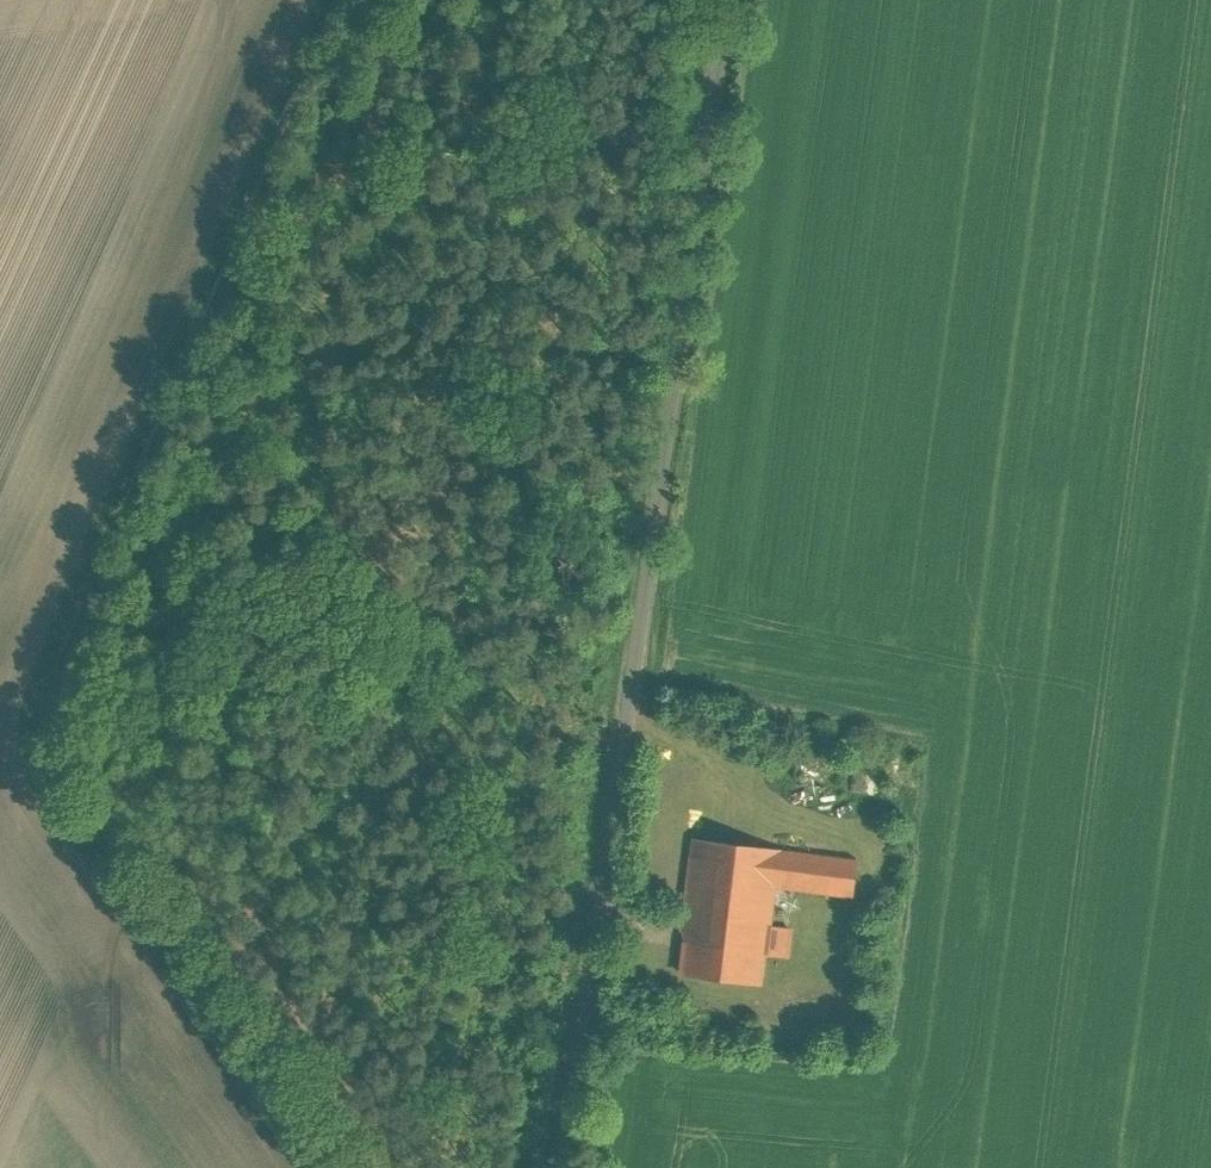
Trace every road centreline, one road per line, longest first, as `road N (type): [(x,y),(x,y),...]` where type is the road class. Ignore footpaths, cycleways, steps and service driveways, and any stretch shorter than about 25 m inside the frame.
road 1 (unclassified): [(567,1167),(734,0)]

